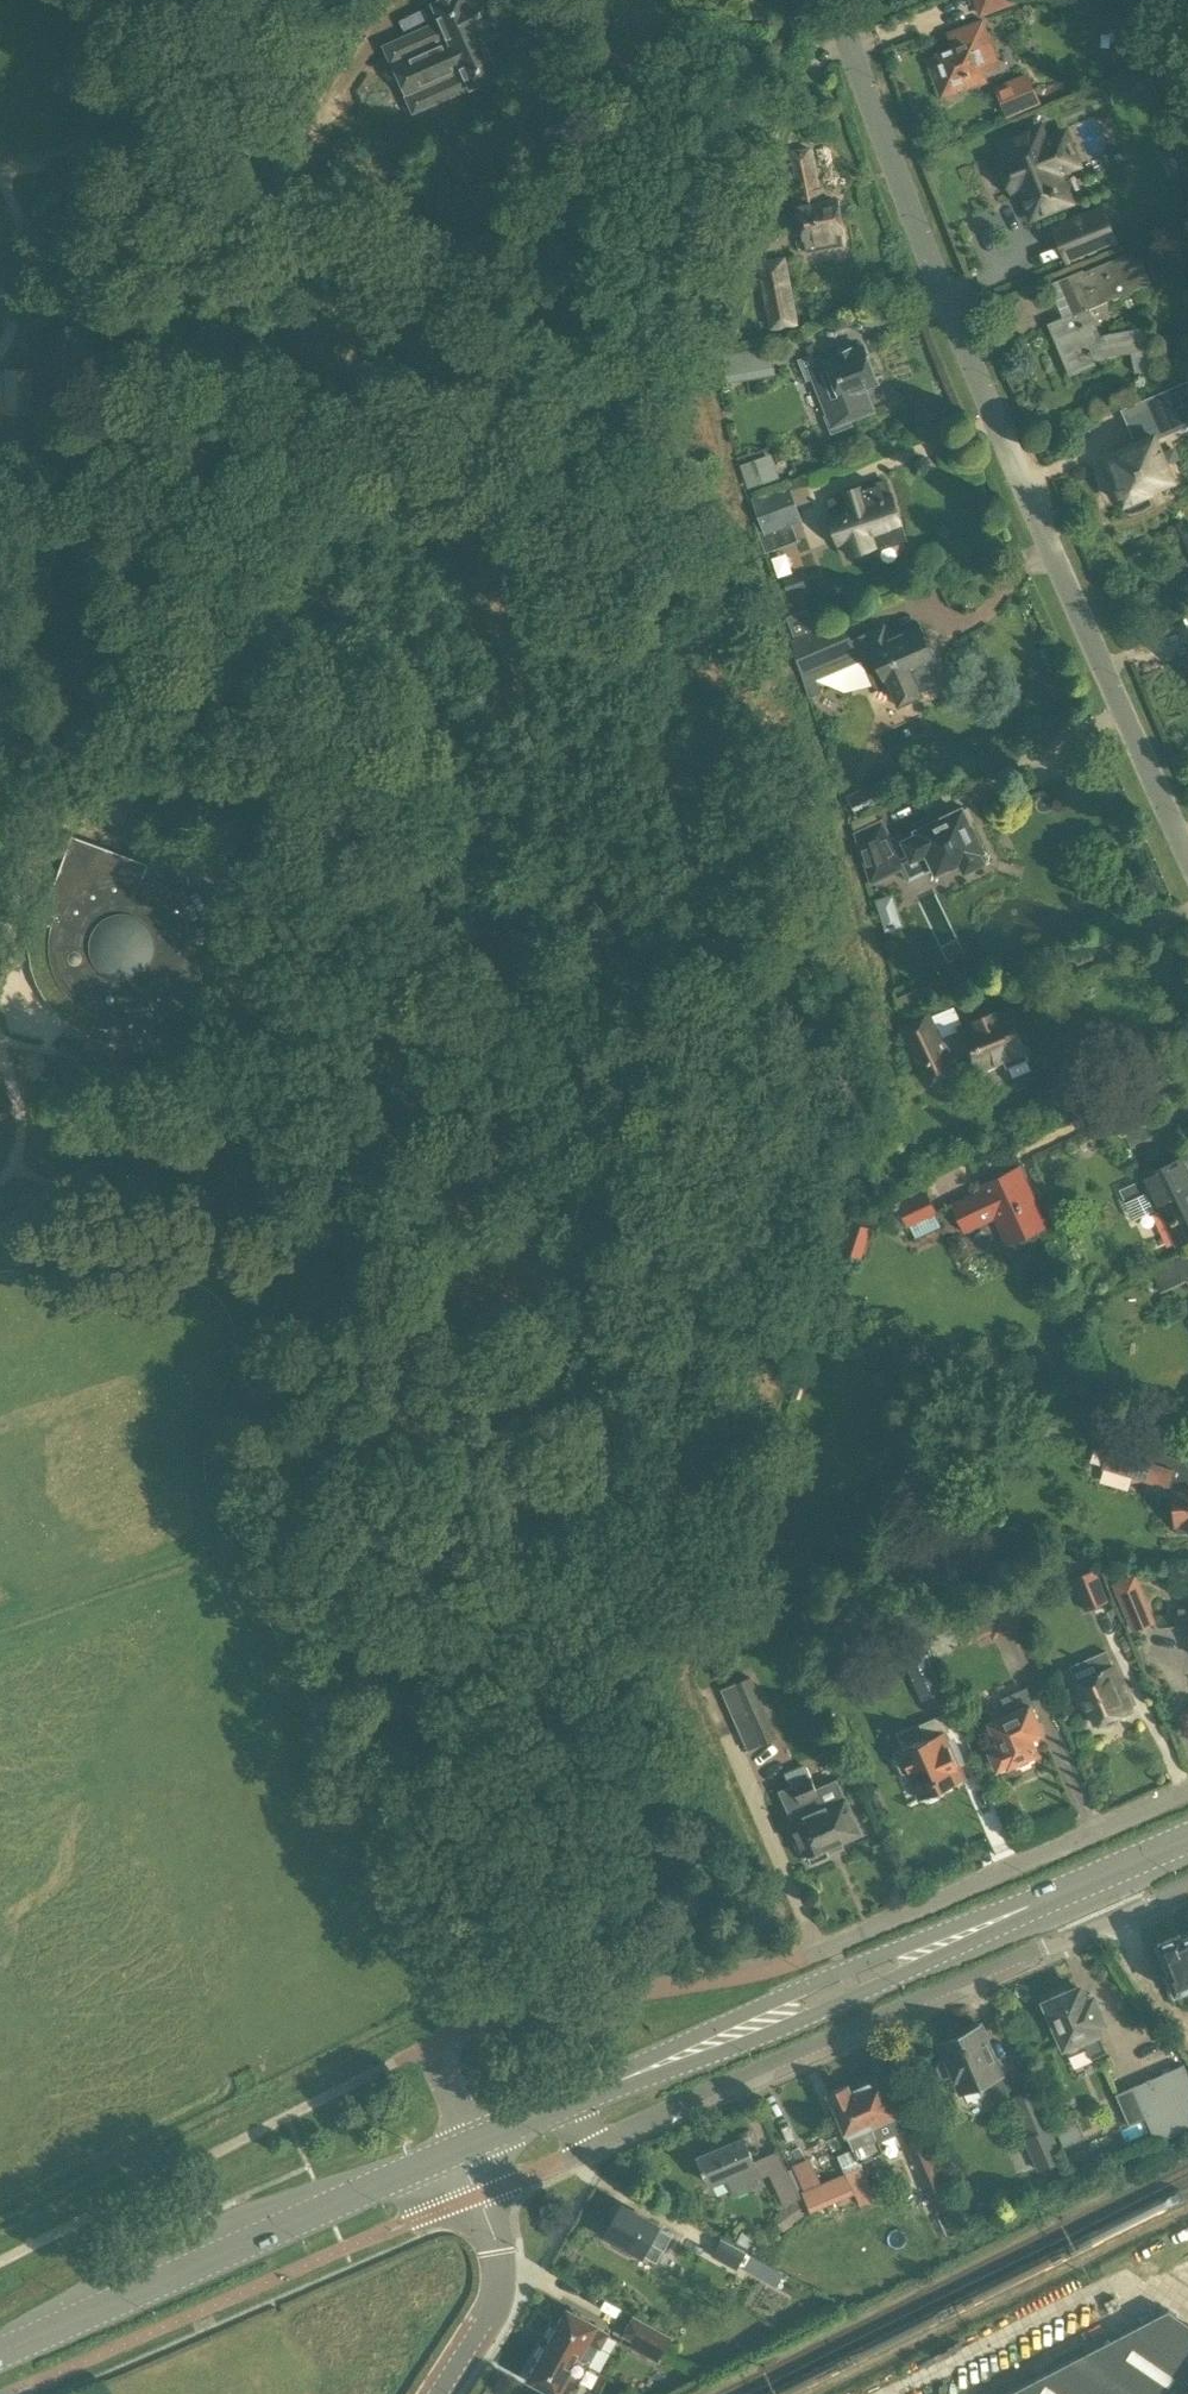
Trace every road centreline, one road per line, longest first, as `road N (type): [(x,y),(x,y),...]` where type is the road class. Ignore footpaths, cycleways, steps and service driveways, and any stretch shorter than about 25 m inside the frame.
road 1 (residential): [(1187,862),(973,376),(868,86)]
road 2 (residential): [(432,2045),(516,2014),(798,1961),(1187,1790)]
road 3 (residential): [(559,2109),(581,2152),(1187,1882)]
road 4 (secondary): [(559,2109),(1187,1834)]
road 5 (secondary): [(0,2356),(465,2150)]
road 6 (unclassified): [(443,2393),(499,2293),(494,2232),(465,2150)]

